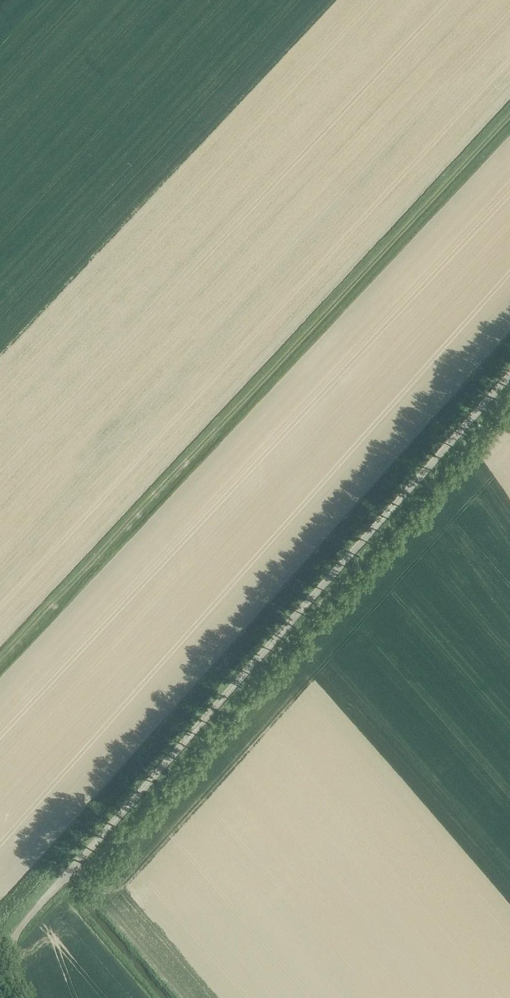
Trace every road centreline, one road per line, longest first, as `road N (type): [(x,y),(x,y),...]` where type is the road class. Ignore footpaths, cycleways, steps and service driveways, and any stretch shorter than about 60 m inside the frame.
road 1 (unclassified): [(7,950),(509,376)]
road 2 (track): [(0,661),(509,116)]

